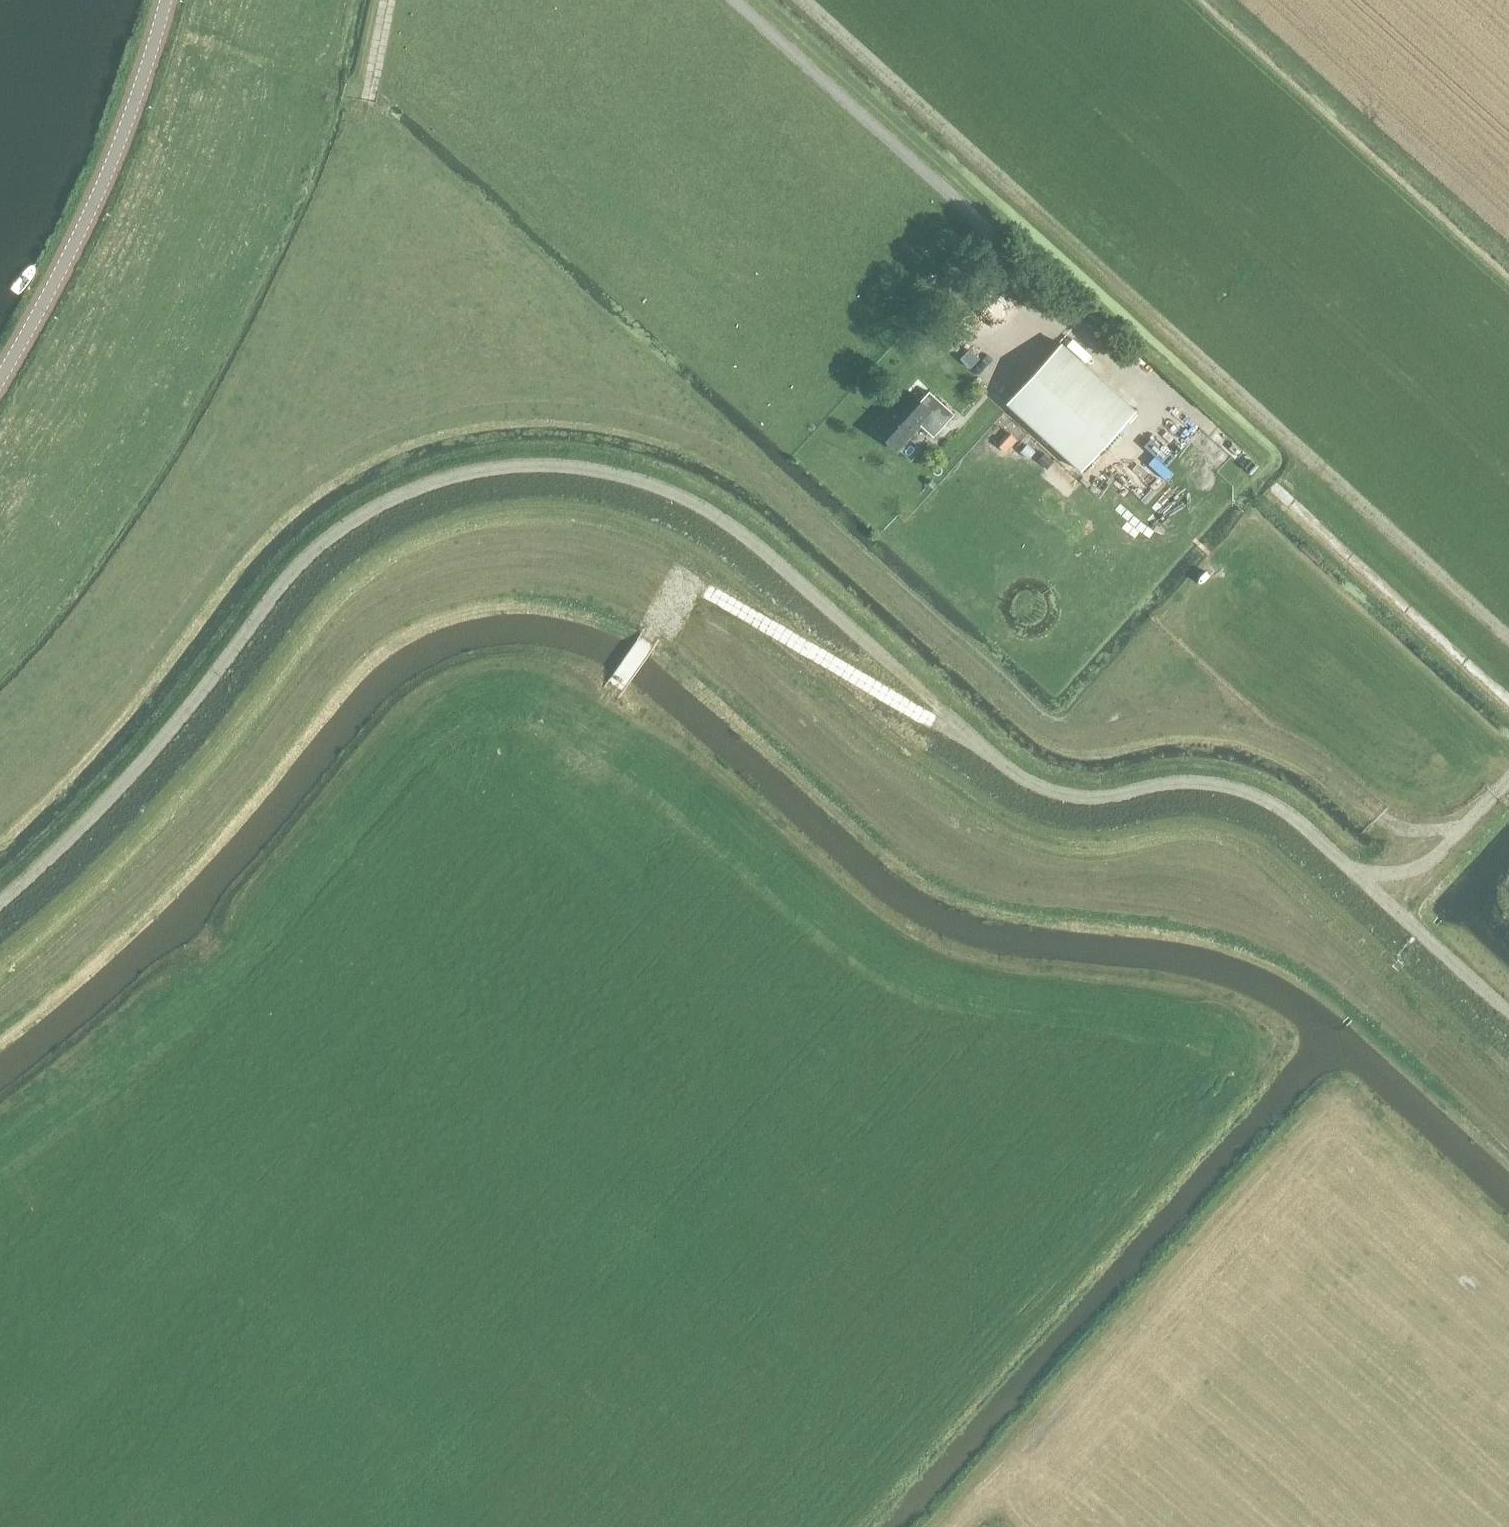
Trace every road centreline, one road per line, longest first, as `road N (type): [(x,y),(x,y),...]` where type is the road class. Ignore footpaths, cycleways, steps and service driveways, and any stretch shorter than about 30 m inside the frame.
road 1 (track): [(732,0),(990,235),(1012,281),(1110,368),(1151,373),(1188,406)]
road 2 (tertiary): [(0,376),(39,314),(112,159),(167,0)]
road 3 (track): [(1276,487),(1508,700)]
road 4 (track): [(367,99),(160,30)]

